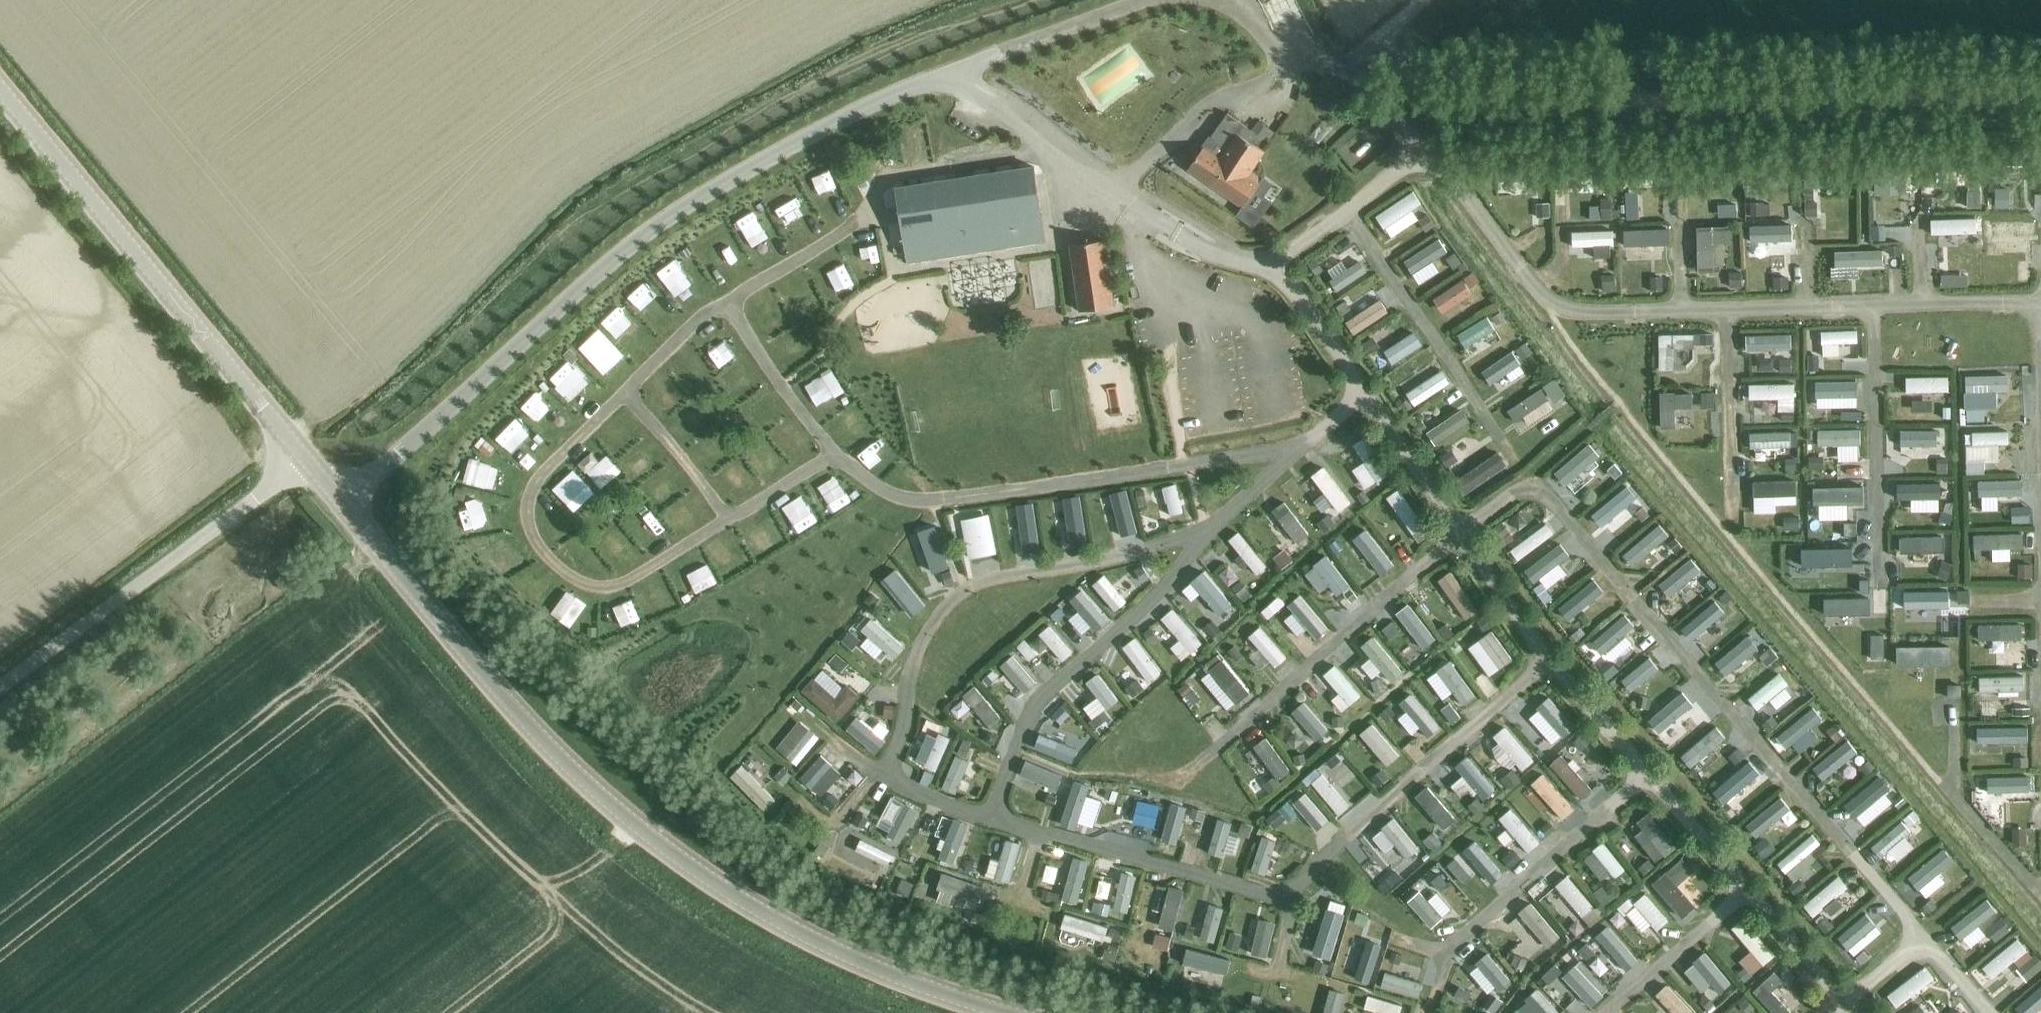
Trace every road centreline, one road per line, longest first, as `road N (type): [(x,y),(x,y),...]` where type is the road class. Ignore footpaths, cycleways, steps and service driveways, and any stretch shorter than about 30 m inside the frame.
road 1 (tertiary): [(1008,1012),(833,952),(671,853),(519,714),(339,498)]
road 2 (unclassified): [(339,498),(629,245),(765,160),(951,69)]
road 3 (track): [(2040,50),(1347,60)]
road 4 (tertiary): [(301,456),(0,93)]
road 5 (unclassified): [(0,687),(301,456)]
road 6 (track): [(1138,0),(951,69)]
road 7 (track): [(1347,60),(1314,60),(1277,44),(1228,0)]

